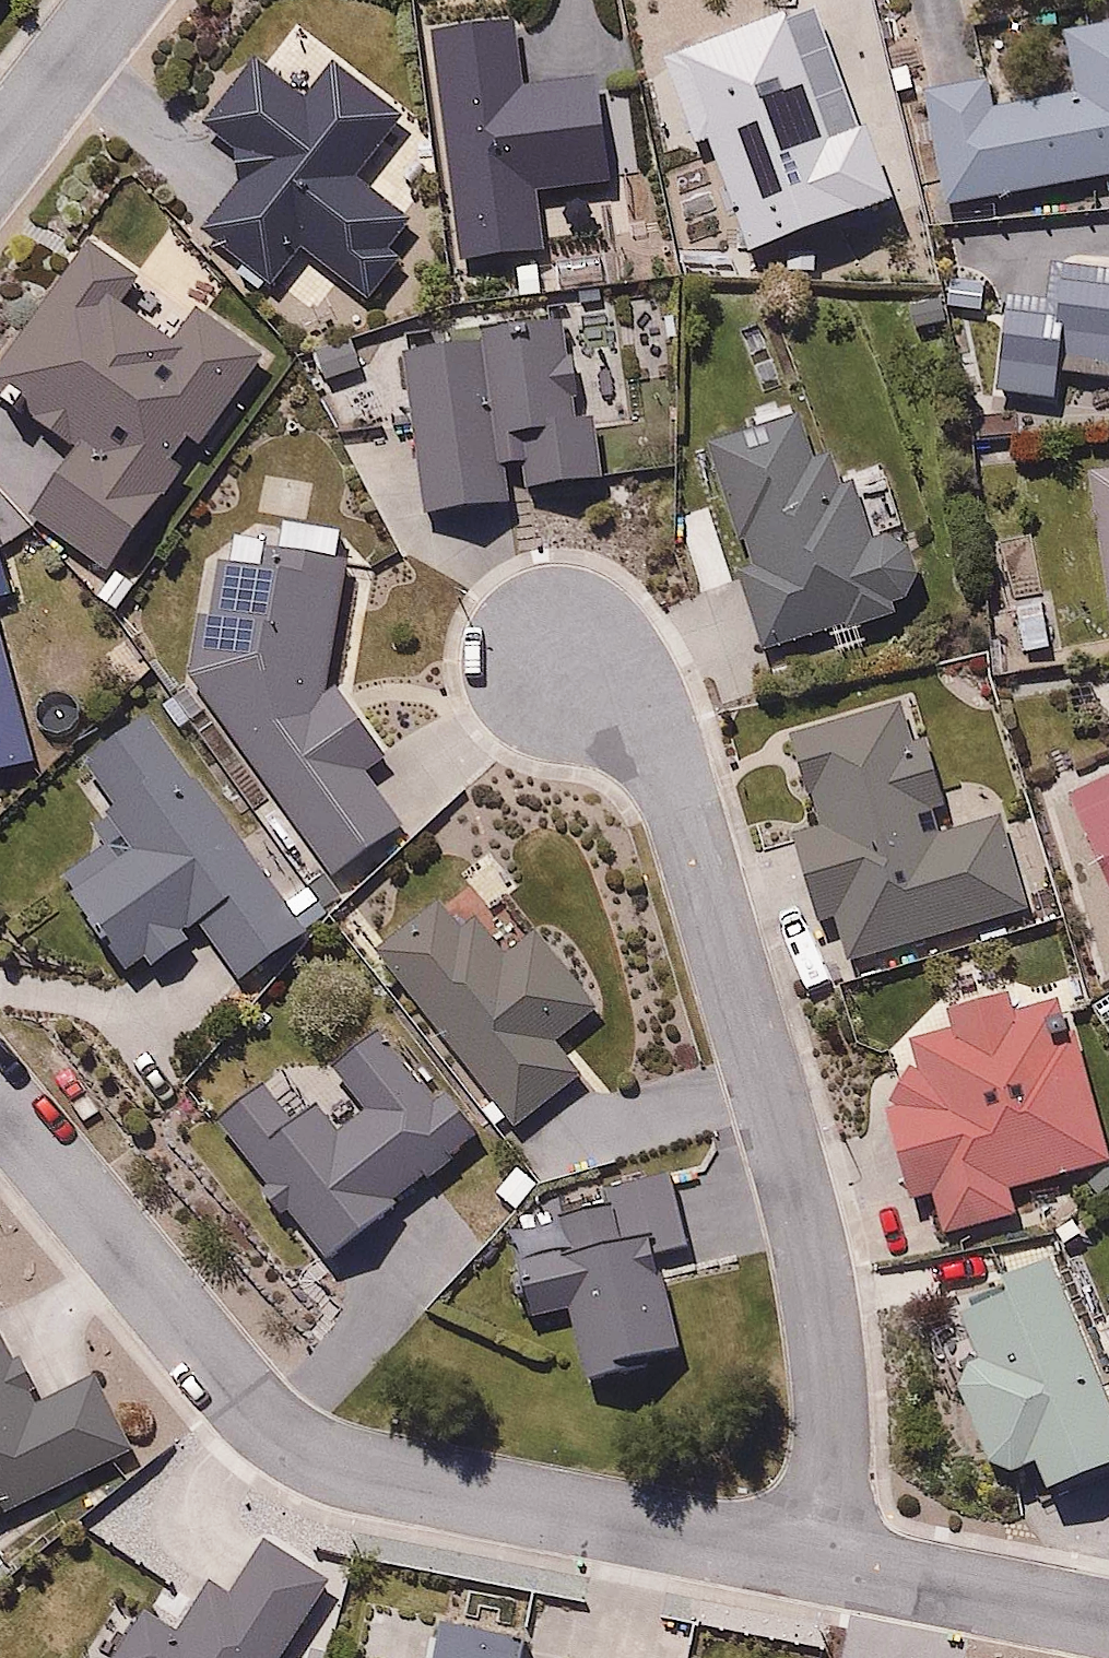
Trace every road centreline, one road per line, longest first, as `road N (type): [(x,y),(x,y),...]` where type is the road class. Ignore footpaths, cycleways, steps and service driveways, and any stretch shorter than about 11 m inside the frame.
road 1 (residential): [(0,1106),(268,1424),(340,1465),(538,1514),(832,1566)]
road 2 (residential): [(832,1566),(810,1245),(661,774),(564,666)]
road 3 (residential): [(832,1566),(1108,1619)]
road 4 (residential): [(124,0),(0,166)]

